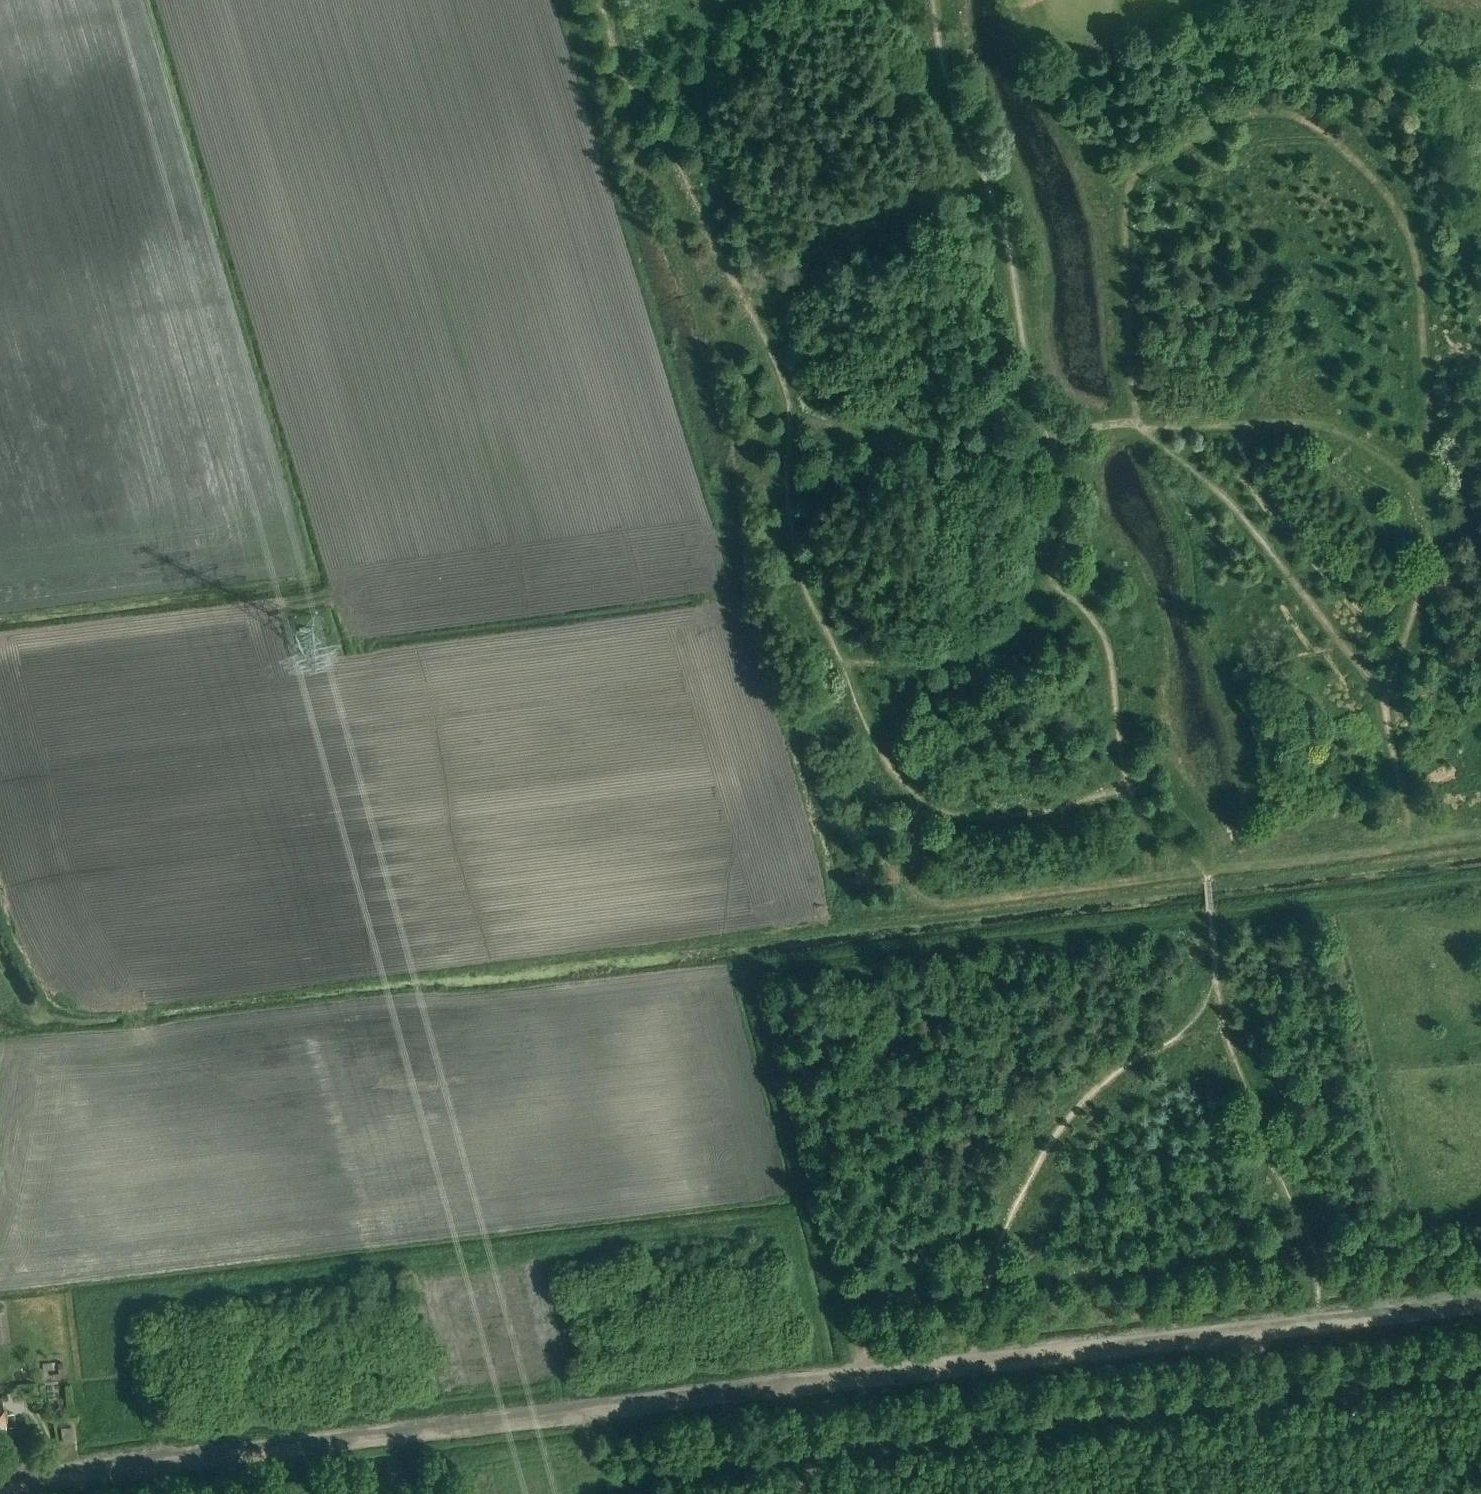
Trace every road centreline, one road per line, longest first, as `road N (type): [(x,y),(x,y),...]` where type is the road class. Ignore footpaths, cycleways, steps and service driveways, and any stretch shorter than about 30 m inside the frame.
road 1 (track): [(977,1365),(0,1482)]
road 2 (track): [(1480,1304),(977,1365)]

